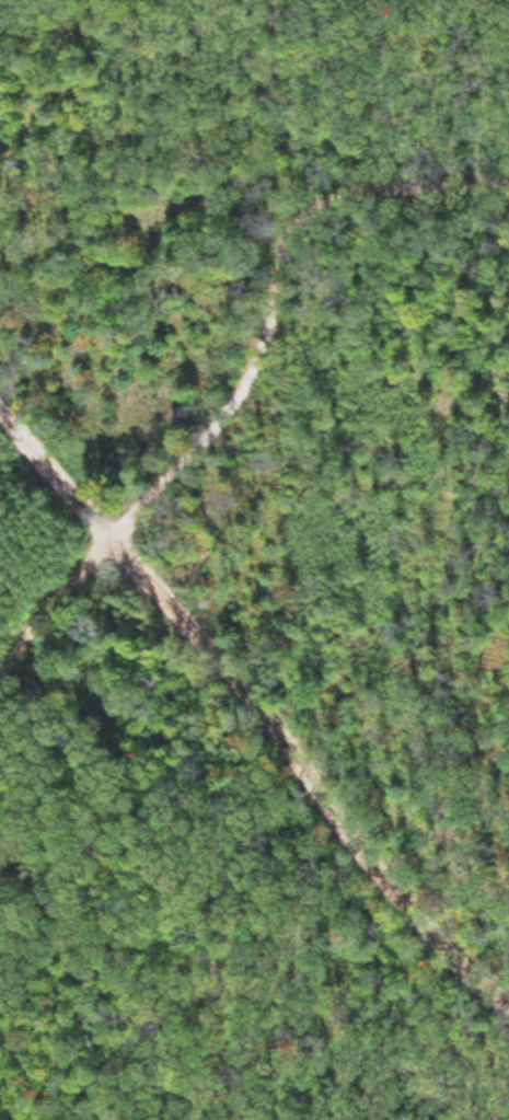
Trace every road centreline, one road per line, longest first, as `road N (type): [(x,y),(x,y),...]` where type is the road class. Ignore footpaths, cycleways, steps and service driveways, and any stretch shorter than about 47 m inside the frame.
road 1 (residential): [(508,992),(393,886),(278,720),(172,591),(0,406)]
road 2 (residential): [(508,191),(412,188),(337,199),(303,219),(253,374),(217,432),(114,530)]
road 3 (track): [(114,530),(0,680)]

